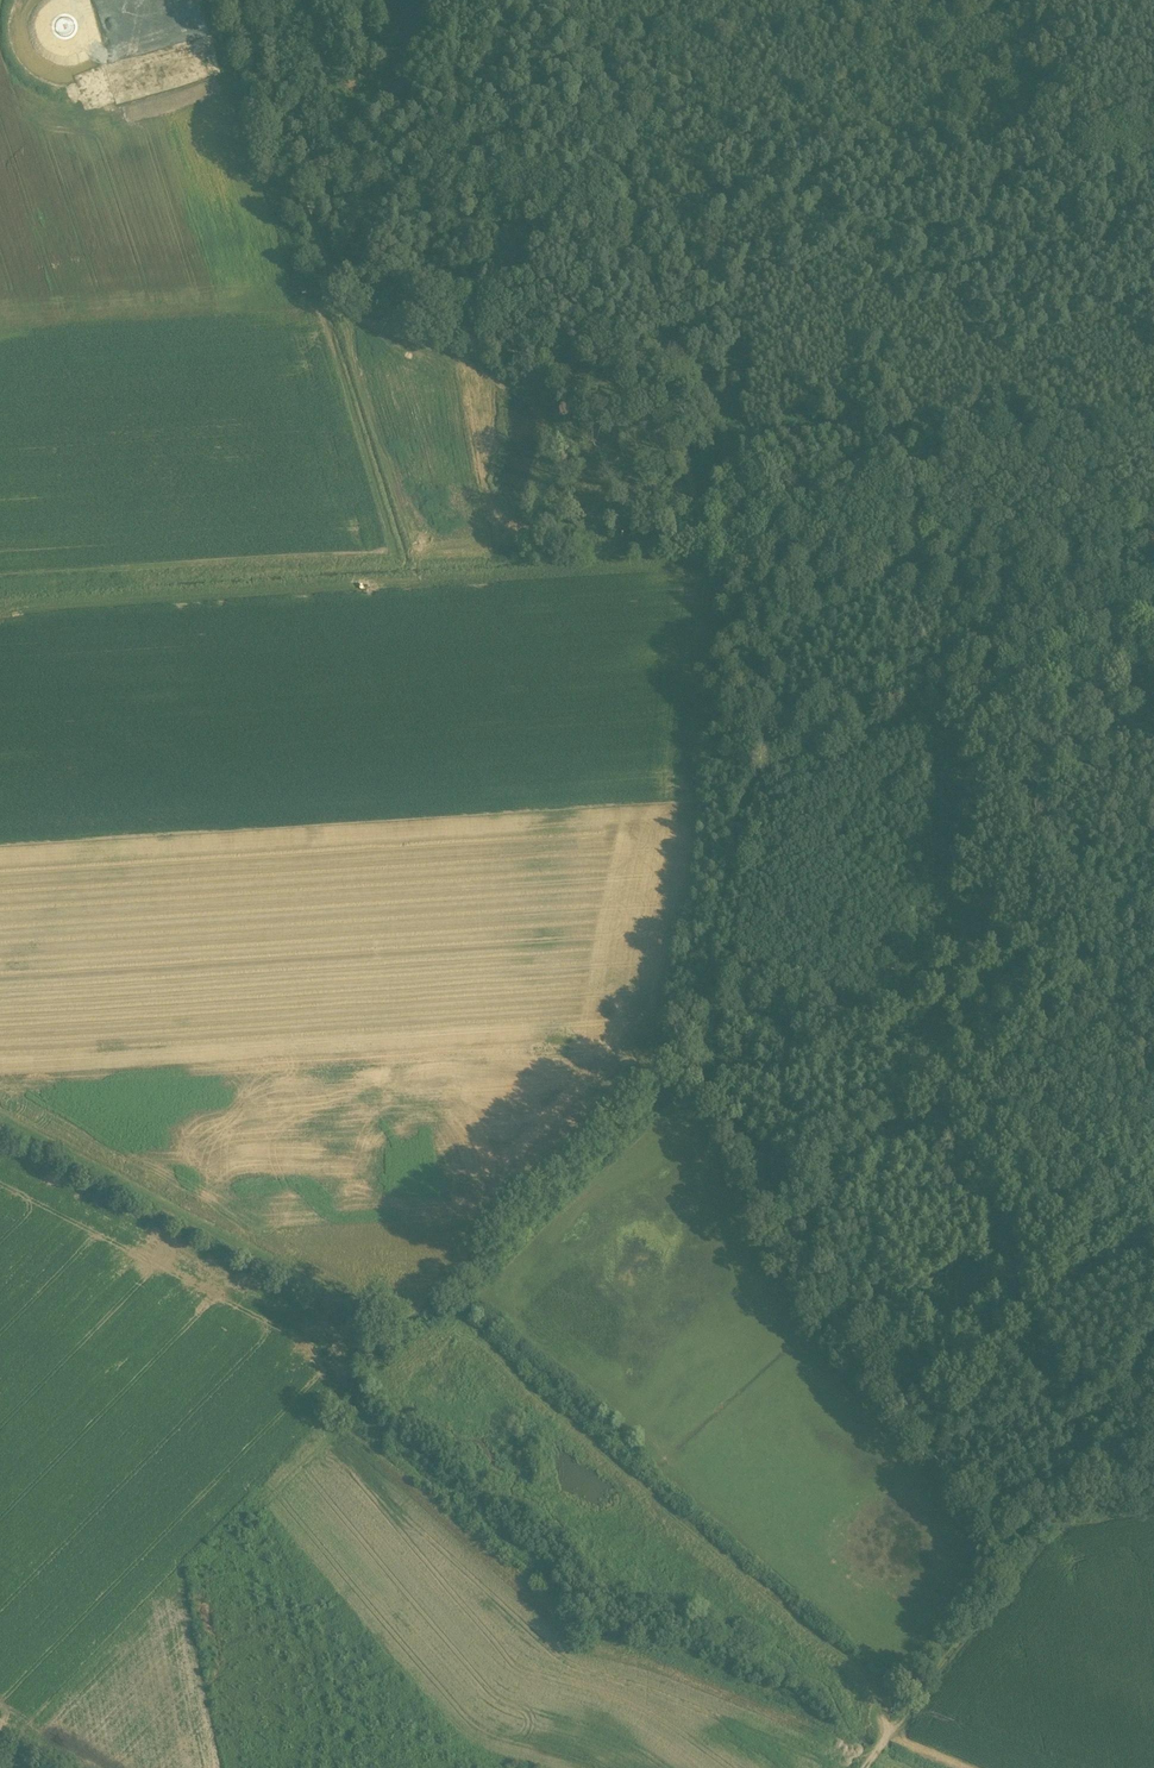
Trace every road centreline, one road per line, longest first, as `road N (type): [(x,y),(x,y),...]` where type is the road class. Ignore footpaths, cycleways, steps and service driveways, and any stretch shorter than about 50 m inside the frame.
road 1 (track): [(555,0),(727,476)]
road 2 (track): [(1153,1507),(1049,1525),(1037,1535),(863,1767)]
road 3 (track): [(246,0),(342,305)]

